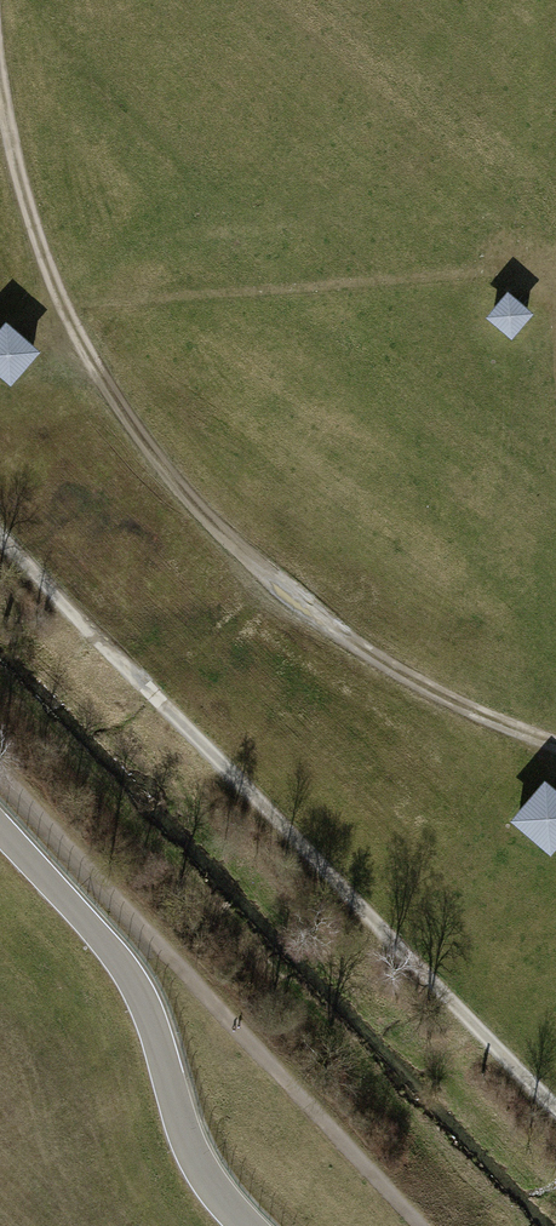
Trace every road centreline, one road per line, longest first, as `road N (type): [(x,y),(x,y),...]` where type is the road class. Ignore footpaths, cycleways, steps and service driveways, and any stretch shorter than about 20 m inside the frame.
road 1 (track): [(555,743),(451,701),(334,632),(231,546),(139,437),(62,305),(9,134),(0,56)]
road 2 (track): [(555,1104),(0,527)]
road 3 (track): [(0,783),(415,1225)]

